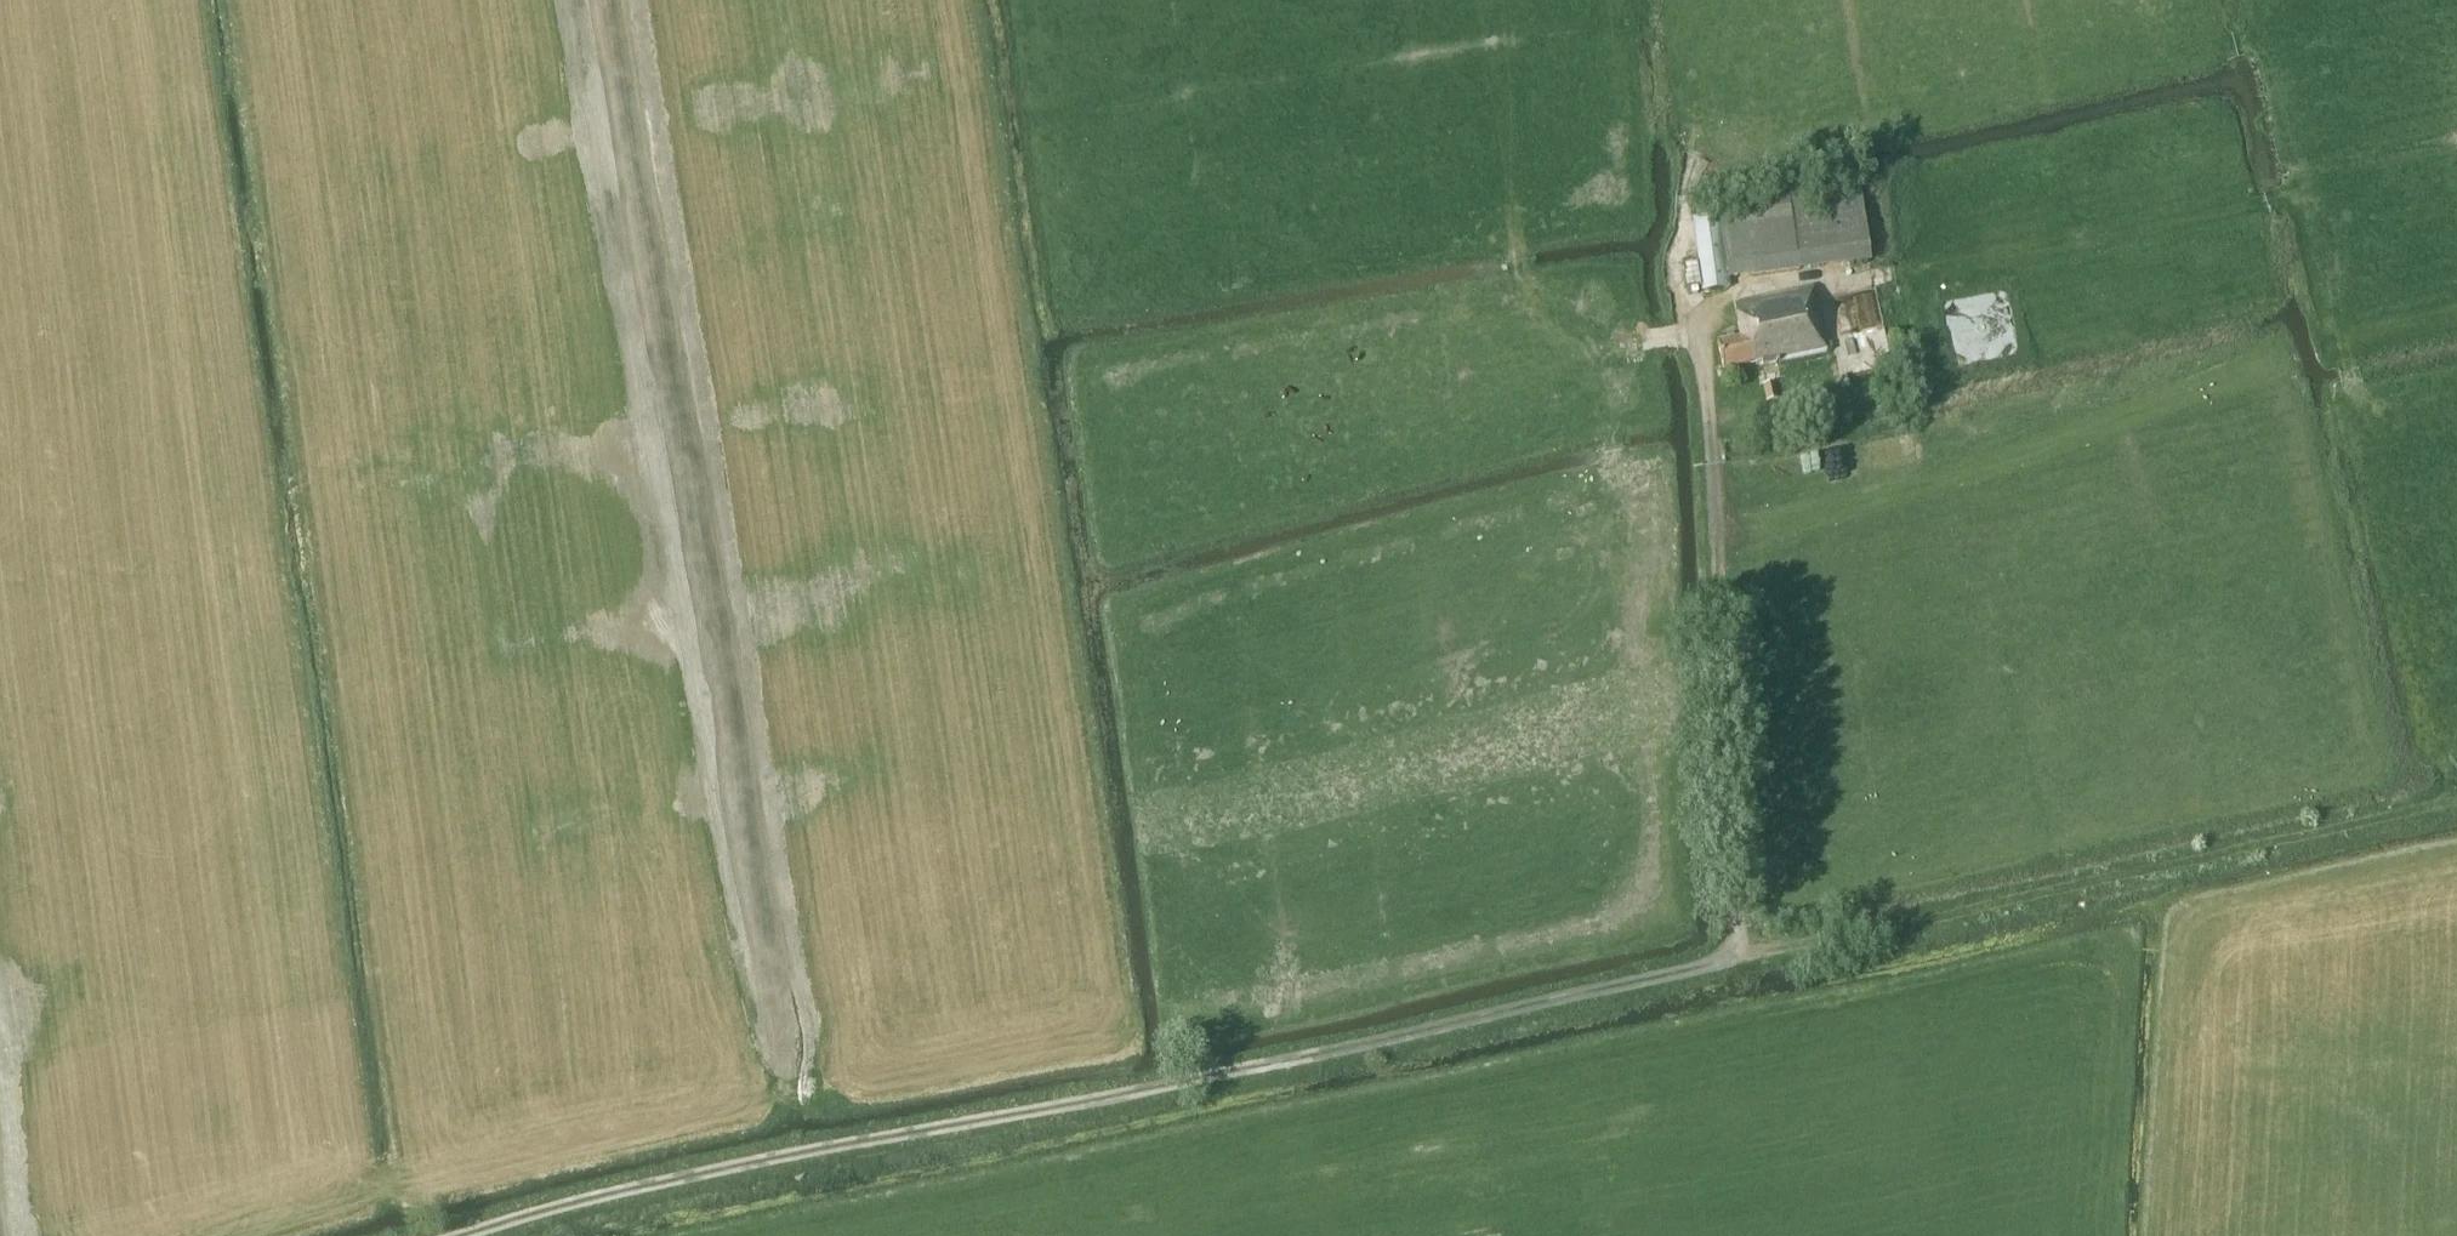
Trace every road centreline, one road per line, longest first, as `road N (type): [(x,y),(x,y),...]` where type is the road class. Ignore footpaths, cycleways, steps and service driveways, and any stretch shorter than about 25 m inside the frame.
road 1 (unclassified): [(471,1235),(585,1205),(1381,1045),(1732,964)]
road 2 (track): [(1732,964),(2456,810)]

